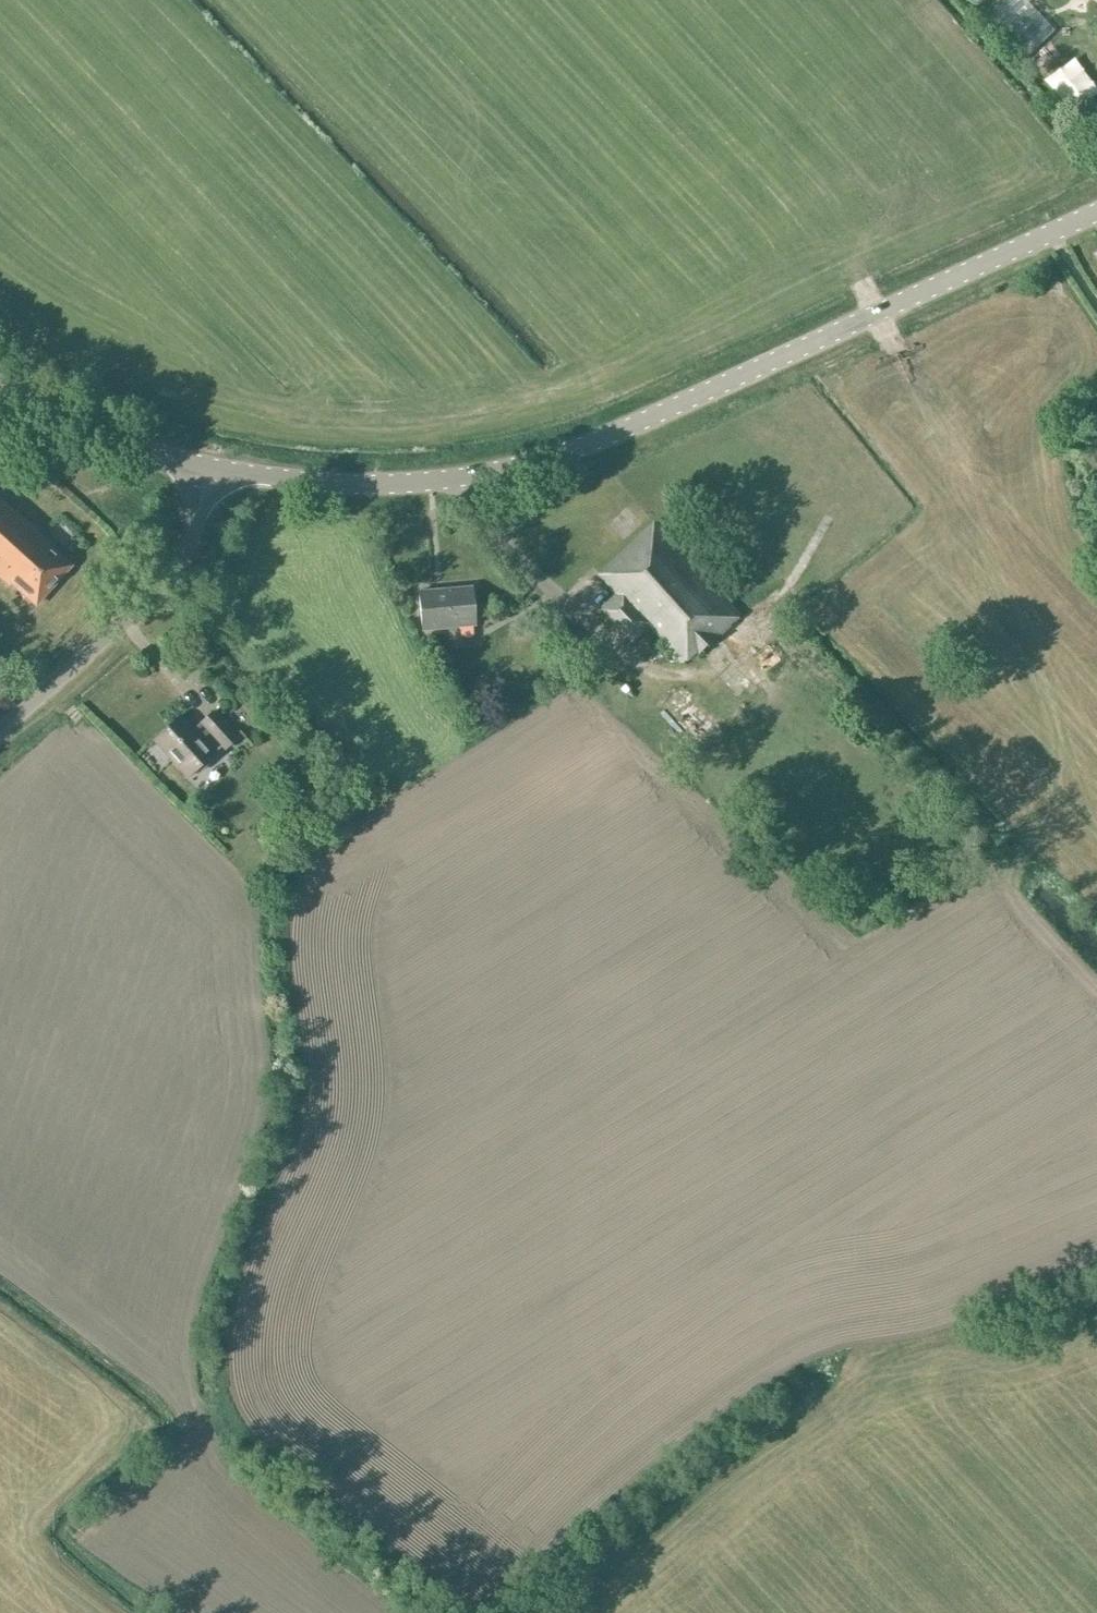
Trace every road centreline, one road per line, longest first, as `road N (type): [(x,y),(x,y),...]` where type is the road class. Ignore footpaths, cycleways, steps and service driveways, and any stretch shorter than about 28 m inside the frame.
road 1 (tertiary): [(209,470),(335,485),(505,474),(638,431),(1096,213)]
road 2 (unclassified): [(0,734),(166,580),(185,548),(209,470)]
road 3 (tertiary): [(209,470),(96,433),(0,380)]

